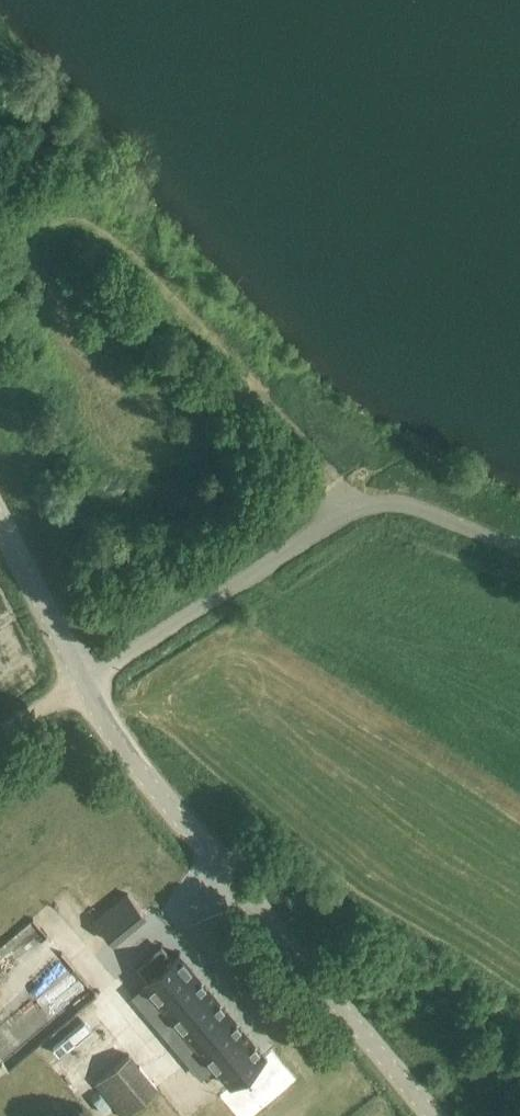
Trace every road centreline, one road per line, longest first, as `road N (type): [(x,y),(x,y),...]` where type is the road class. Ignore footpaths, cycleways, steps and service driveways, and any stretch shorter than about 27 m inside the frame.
road 1 (tertiary): [(434,1115),(118,742),(84,682)]
road 2 (unclassified): [(519,551),(404,509),(352,515),(84,682)]
road 3 (track): [(352,515),(288,416),(98,225)]
road 4 (tertiary): [(84,682),(0,521)]

